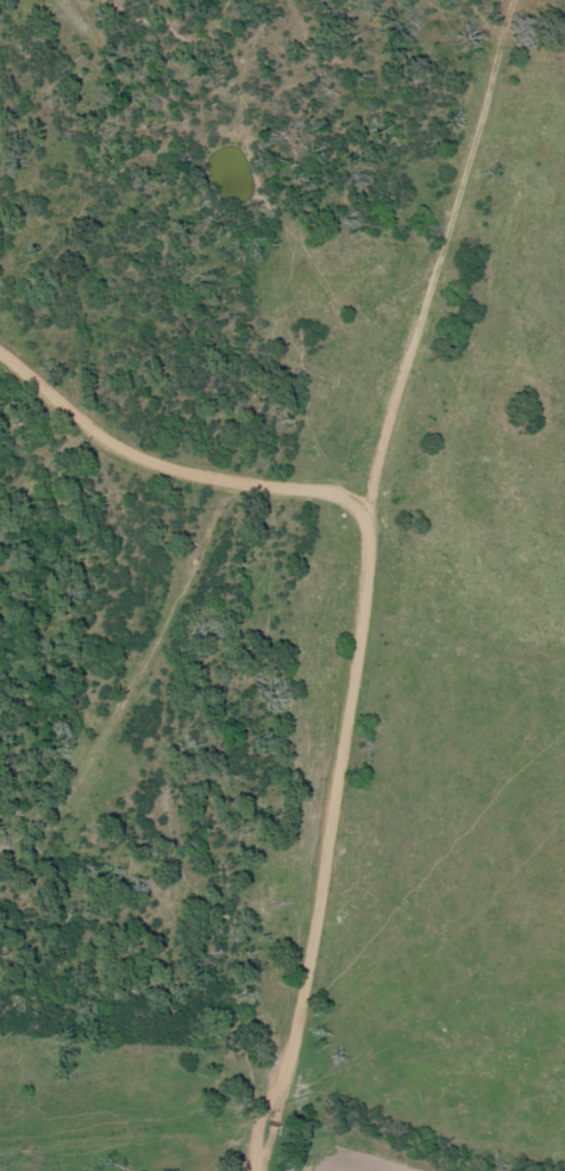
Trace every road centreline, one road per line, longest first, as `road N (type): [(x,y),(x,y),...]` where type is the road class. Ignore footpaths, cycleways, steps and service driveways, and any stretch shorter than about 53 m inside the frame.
road 1 (residential): [(258,1170),(327,858),(387,415),(516,0)]
road 2 (residential): [(0,808),(105,725),(197,562),(203,516)]
road 3 (residential): [(203,516),(0,364)]
road 4 (residential): [(372,512),(203,516)]

